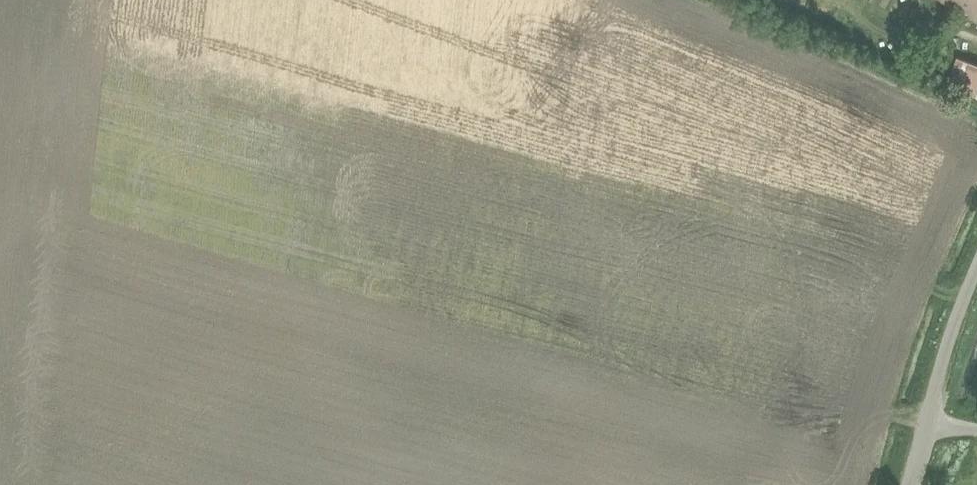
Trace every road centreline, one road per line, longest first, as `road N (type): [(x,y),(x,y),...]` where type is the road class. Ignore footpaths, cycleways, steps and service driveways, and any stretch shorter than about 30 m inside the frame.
road 1 (unclassified): [(908,484),(976,271)]

